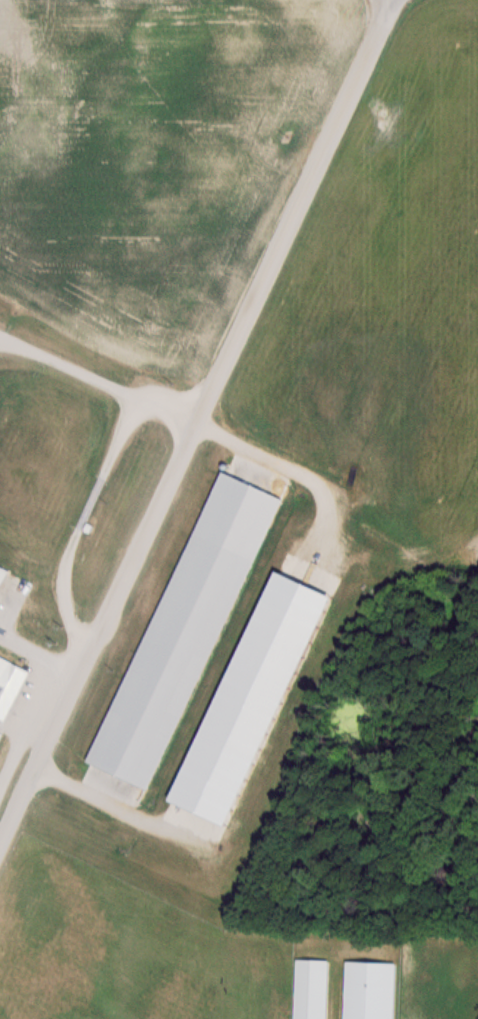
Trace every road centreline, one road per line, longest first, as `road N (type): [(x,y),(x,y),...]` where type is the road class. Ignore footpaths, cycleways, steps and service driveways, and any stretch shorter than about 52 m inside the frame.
road 1 (residential): [(0,794),(184,404),(397,0)]

